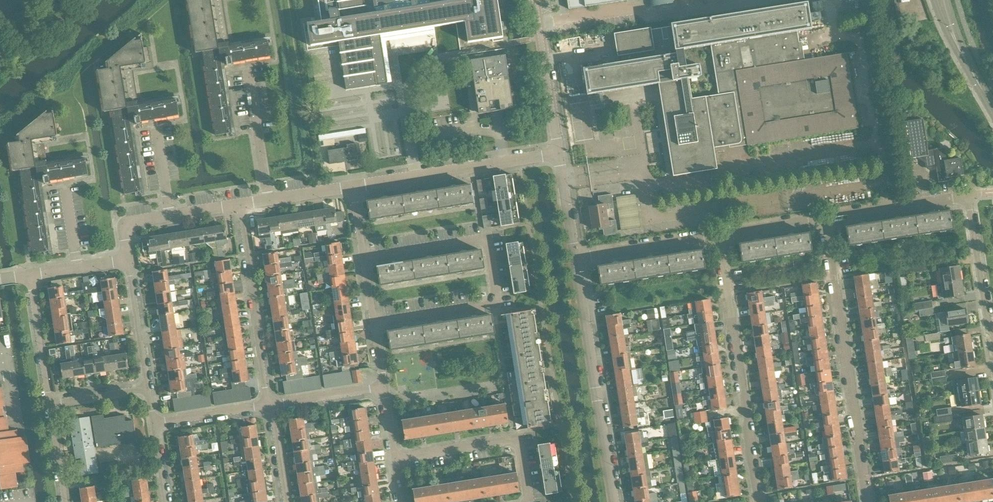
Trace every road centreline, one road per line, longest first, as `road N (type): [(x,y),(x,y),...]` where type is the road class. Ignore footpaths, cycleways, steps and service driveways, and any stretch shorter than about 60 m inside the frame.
road 1 (residential): [(992,372),(961,196),(824,217)]
road 2 (residential): [(364,254),(484,235),(490,271),(494,301),(373,323)]
road 3 (residential): [(869,501),(824,217)]
road 4 (residential): [(761,501),(726,232)]
road 5 (residential): [(616,501),(574,255)]
road 6 (residential): [(355,187),(558,153)]
road 7 (residential): [(272,404),(245,205)]
road 8 (residential): [(393,458),(515,439),(525,501)]
road 9 (residential): [(558,153),(535,0)]
road 10 (residential): [(726,232),(574,255)]
road 11 (residential): [(267,201),(246,67)]
road 12 (residential): [(148,388),(127,259)]
road 13 (residential): [(30,275),(50,404)]
road 14 (residential): [(153,423),(272,404)]

